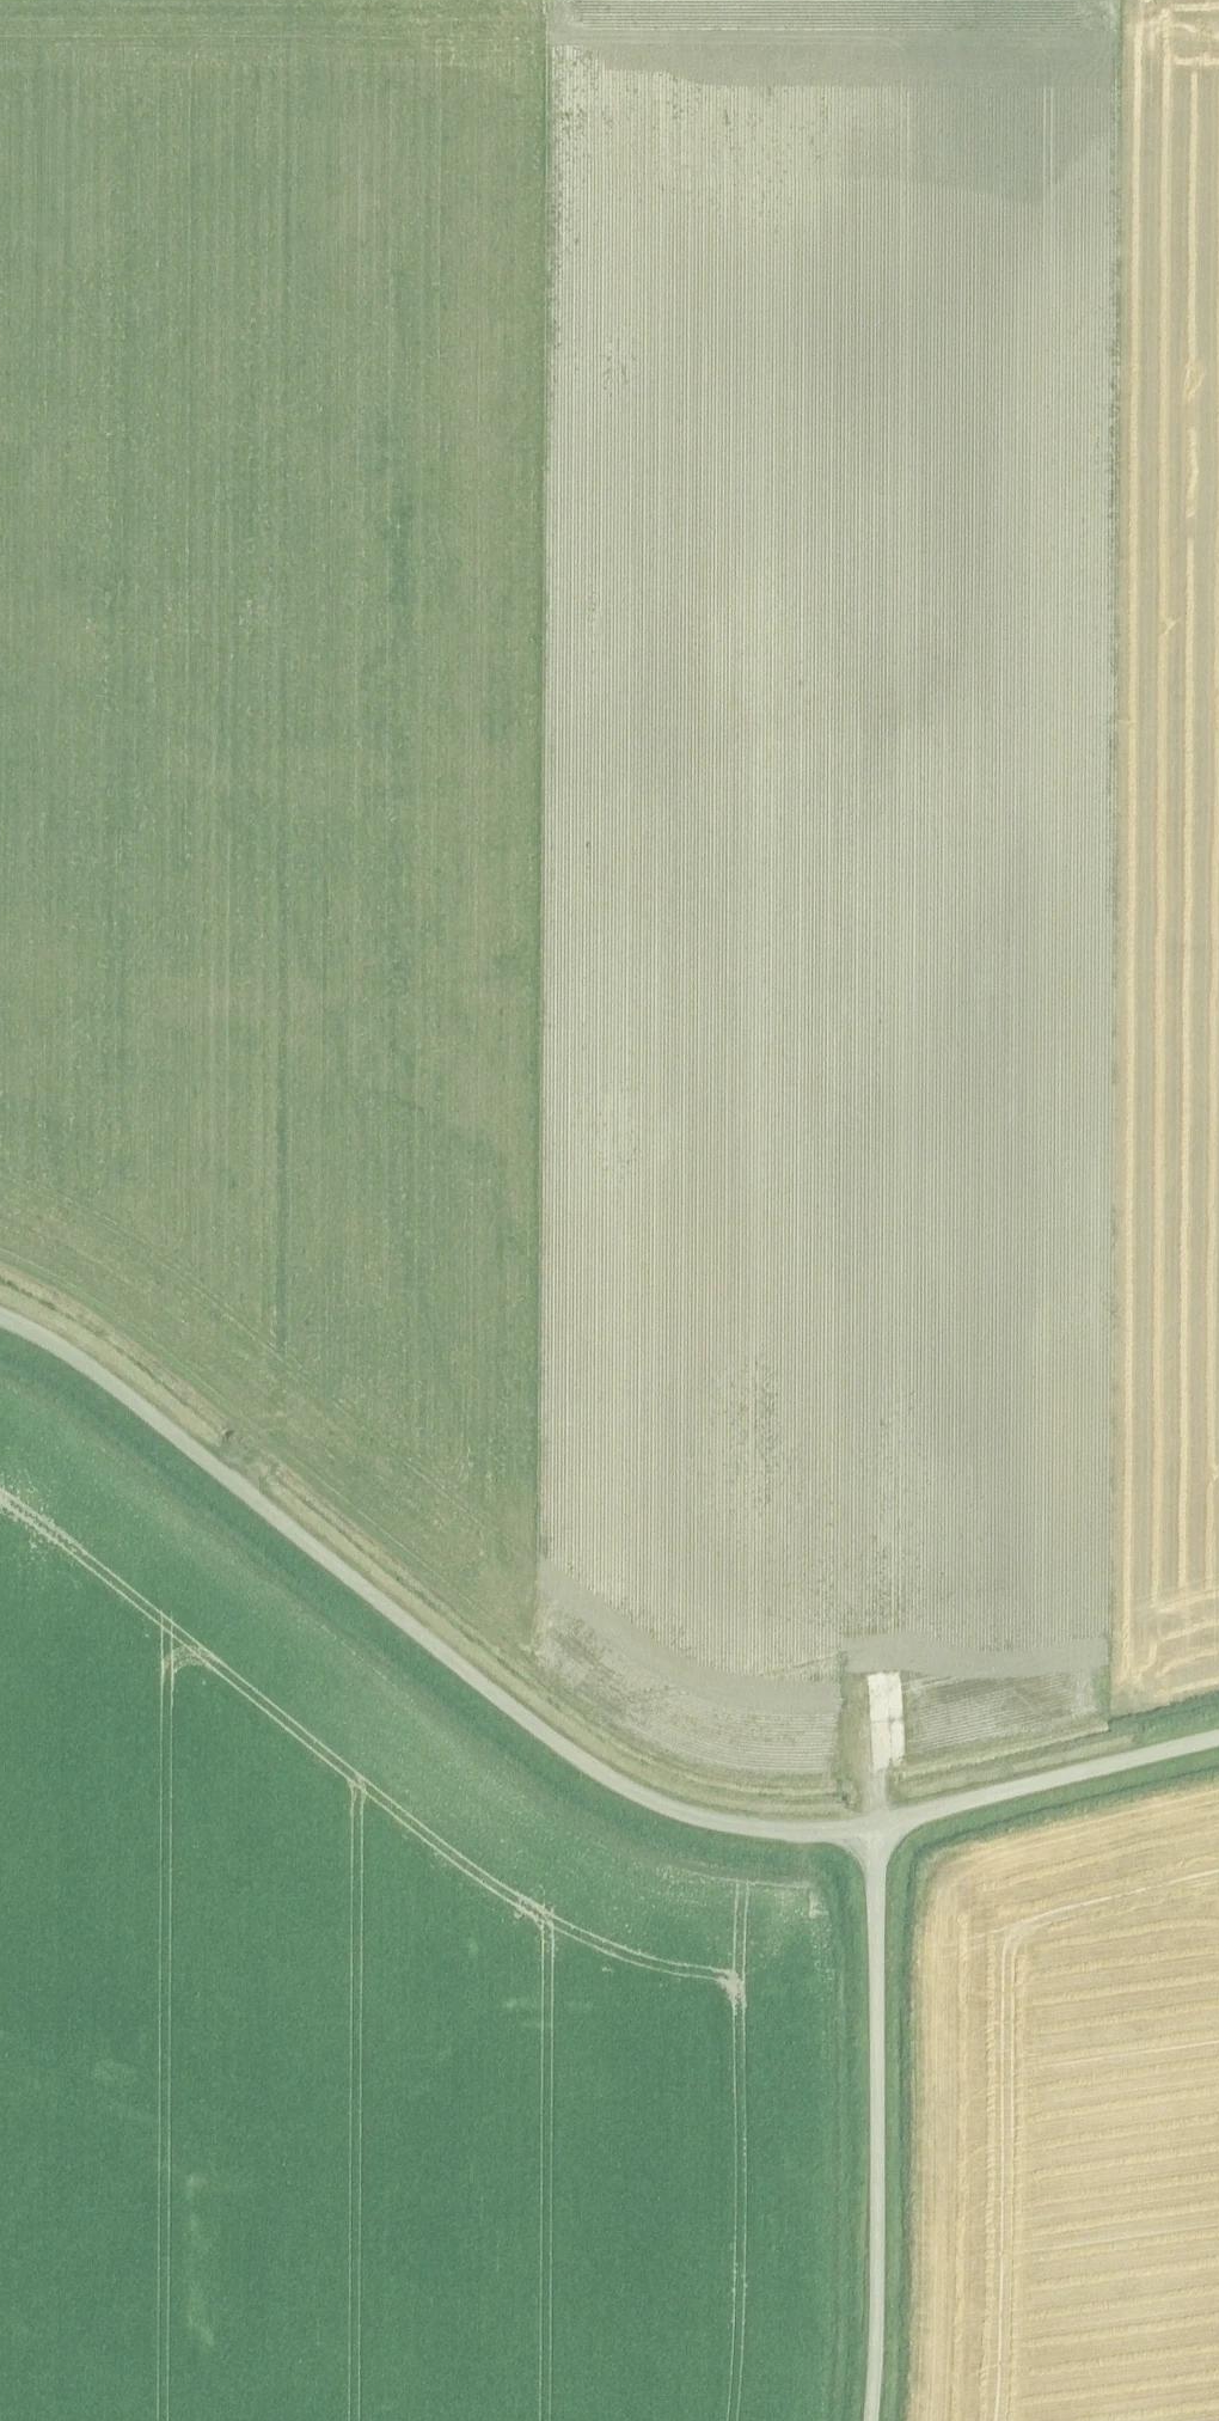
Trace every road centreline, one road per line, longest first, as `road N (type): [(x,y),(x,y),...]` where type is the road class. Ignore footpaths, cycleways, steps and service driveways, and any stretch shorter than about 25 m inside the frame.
road 1 (unclassified): [(0,1317),(83,1364),(621,1787),(740,1826),(800,1832),(874,1826)]
road 2 (unclassified): [(871,2420),(874,1826)]
road 3 (unclassified): [(874,1826),(1218,1738)]

